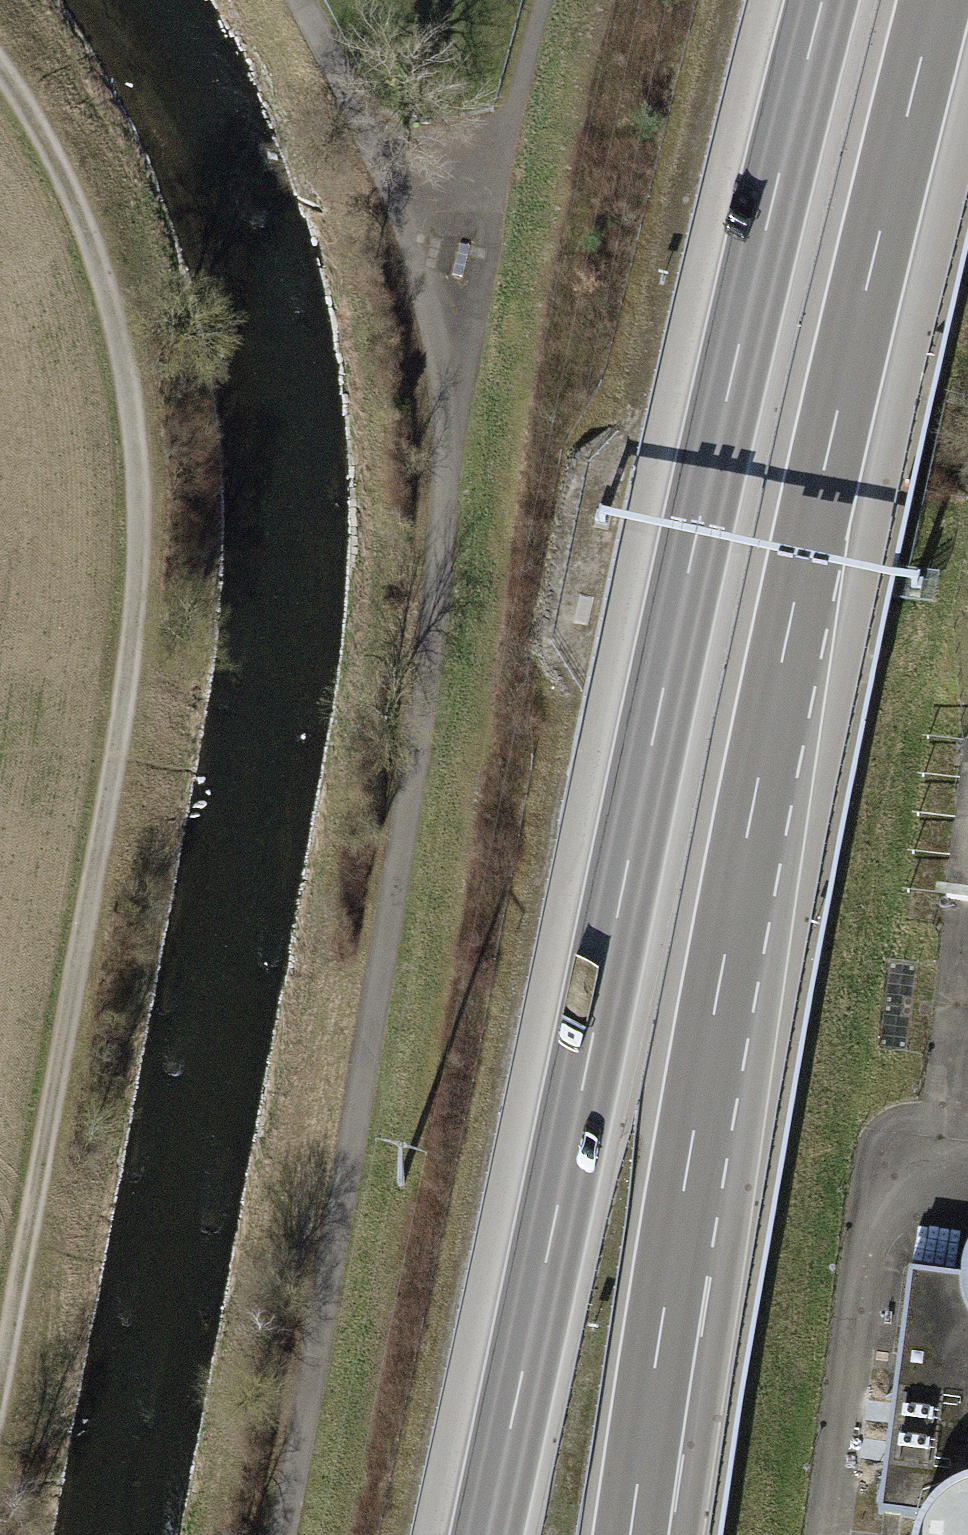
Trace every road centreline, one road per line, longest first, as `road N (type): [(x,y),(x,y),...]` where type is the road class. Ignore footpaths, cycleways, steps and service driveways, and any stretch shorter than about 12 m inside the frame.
road 1 (motorway): [(820,0),(690,555),(487,1534)]
road 2 (motorway): [(633,1534),(723,974),(787,642),(936,0)]
road 3 (track): [(0,1374),(142,557),(132,406),(94,259),(0,76)]
road 4 (track): [(449,429),(422,723),(278,1534)]
road 5 (track): [(379,166),(425,292),(449,429)]
road 6 (track): [(300,0),(379,166)]

